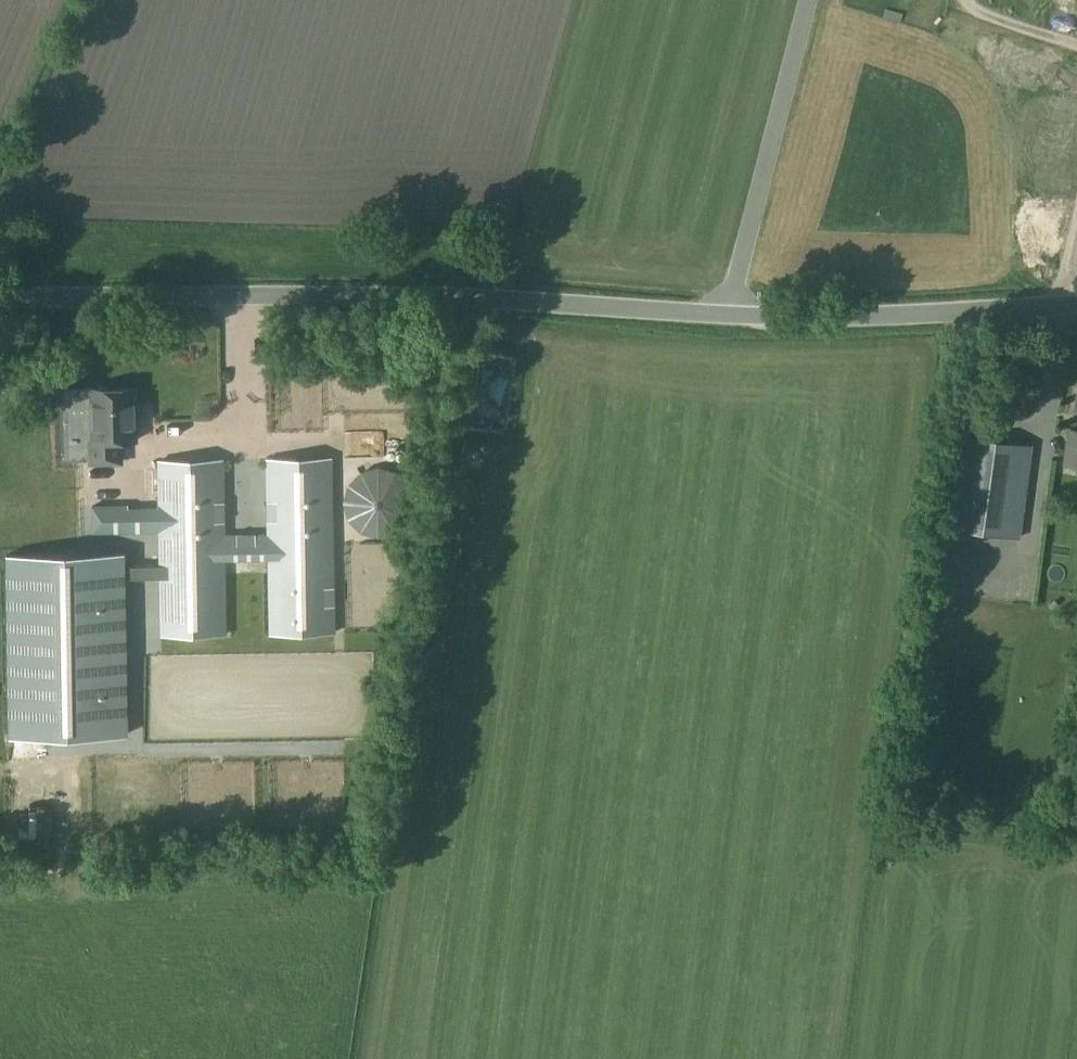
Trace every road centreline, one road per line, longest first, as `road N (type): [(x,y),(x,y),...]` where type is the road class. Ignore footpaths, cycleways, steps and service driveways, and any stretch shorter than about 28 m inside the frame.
road 1 (unclassified): [(1076,308),(781,317),(555,304),(0,311)]

